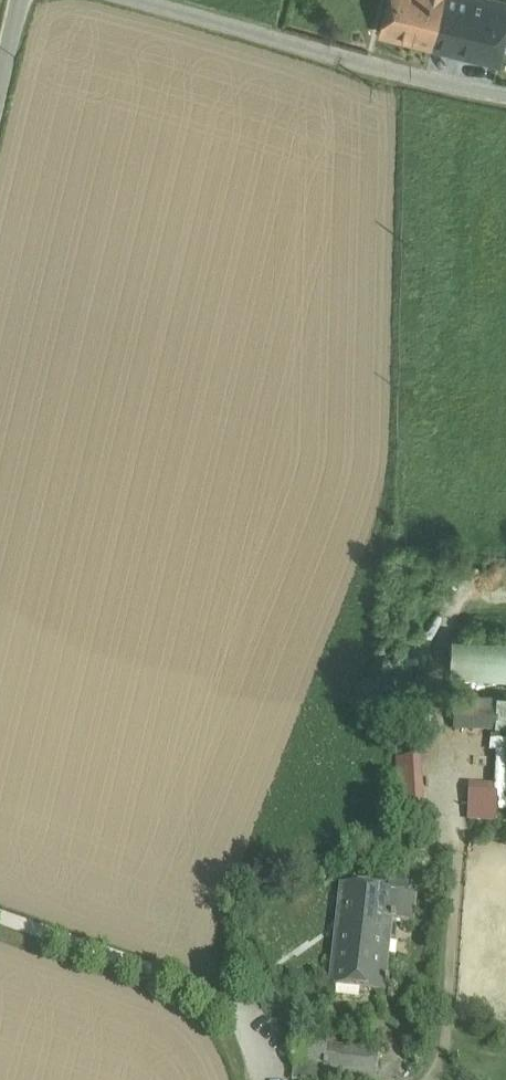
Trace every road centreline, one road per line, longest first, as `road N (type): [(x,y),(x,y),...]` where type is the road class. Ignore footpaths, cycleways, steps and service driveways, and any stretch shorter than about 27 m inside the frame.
road 1 (unclassified): [(144,0),(505,95)]
road 2 (track): [(253,1079),(242,1016),(173,978),(0,916)]
road 3 (track): [(459,849),(442,1067),(433,1079)]

